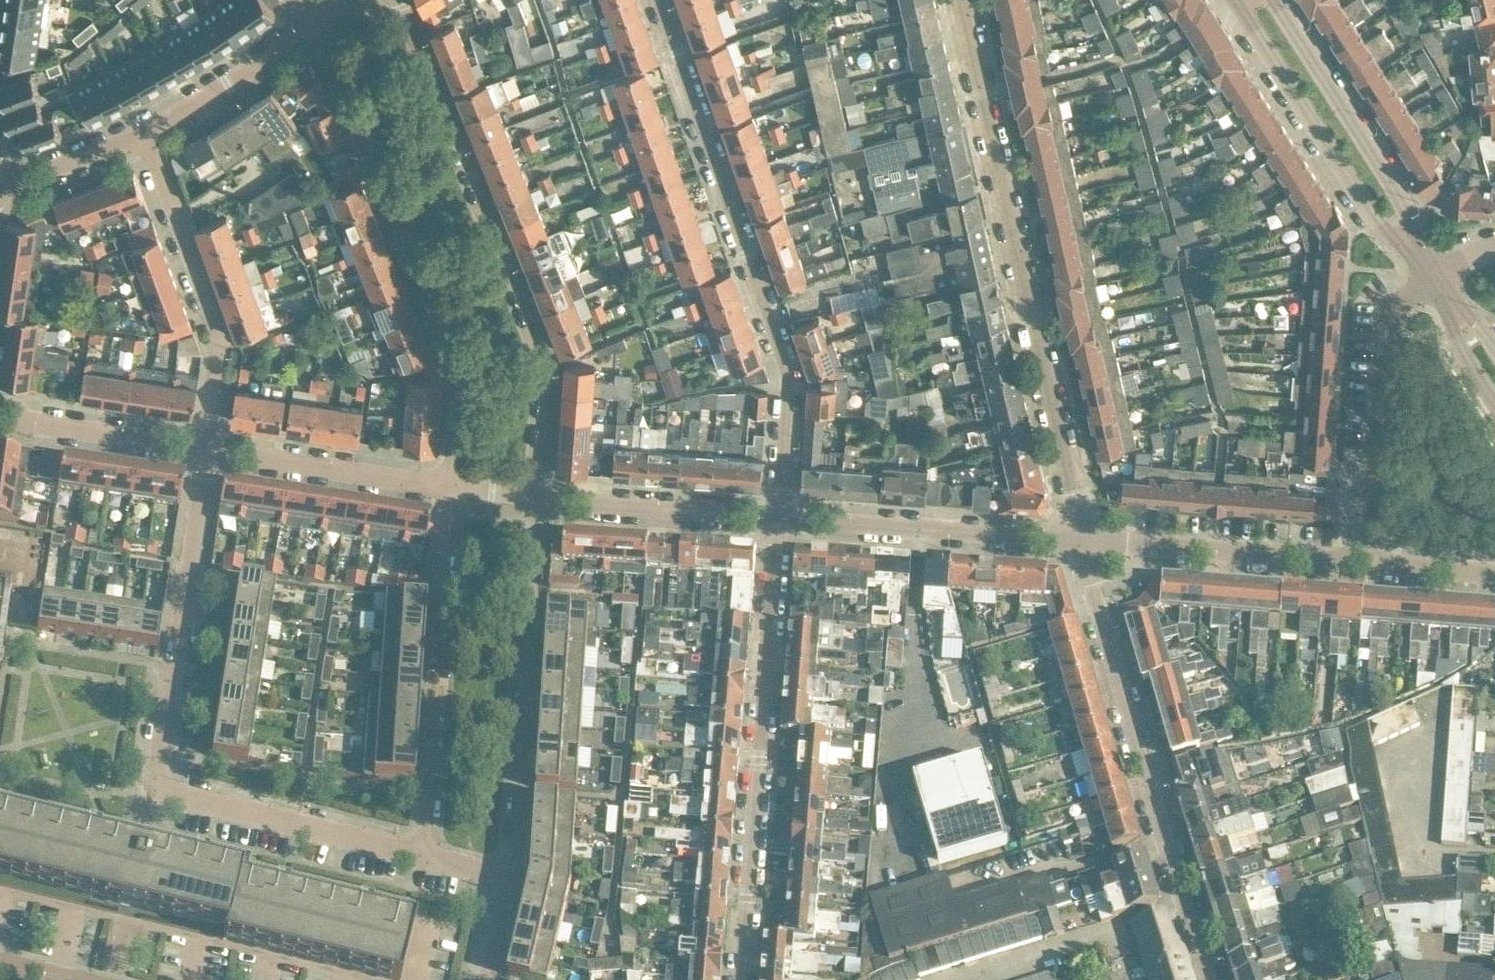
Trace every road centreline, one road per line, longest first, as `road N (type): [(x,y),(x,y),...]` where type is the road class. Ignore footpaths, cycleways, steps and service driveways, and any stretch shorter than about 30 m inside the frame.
road 1 (residential): [(425,856),(158,789),(204,449)]
road 2 (residential): [(1083,541),(956,0)]
road 3 (residential): [(659,0),(792,379),(779,519)]
road 4 (residential): [(536,501),(547,357),(401,0)]
road 5 (residential): [(316,25),(457,378),(450,487)]
road 6 (residential): [(779,519),(741,979)]
road 7 (residential): [(1214,979),(1083,541)]
road 8 (residential): [(512,879),(536,501)]
road 9 (residential): [(450,487),(425,856)]
road 10 (residential): [(1239,5),(1376,224),(1427,282)]
road 11 (residential): [(204,449),(221,341),(147,137)]
road 12 (residential): [(1438,274),(1273,0)]
road 13 (residential): [(1083,541),(779,519)]
road 14 (residential): [(1371,563),(1384,346),(1401,300),(1427,282)]
road 15 (residential): [(1371,563),(1083,541)]
road 16 (residential): [(450,487),(204,449)]
road 17 (residential): [(779,519),(536,501)]
road 18 (residential): [(204,449),(0,417)]
road 19 (residential): [(147,137),(316,25)]
road 20 (residential): [(1,191),(147,137)]
road 21 (residential): [(1427,282),(1494,406)]
road 22 (residential): [(1494,573),(1371,563)]

